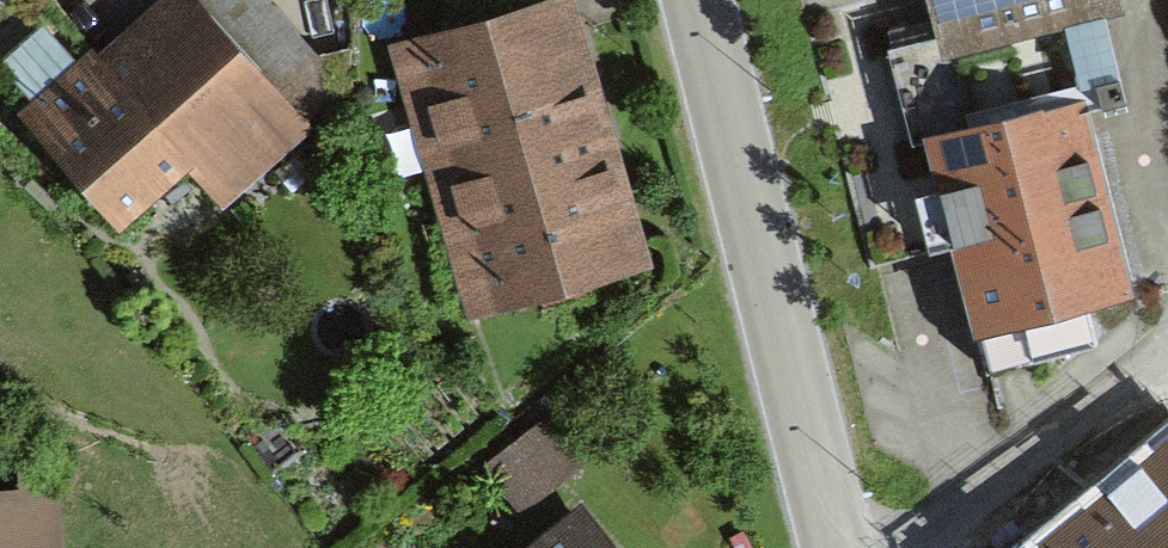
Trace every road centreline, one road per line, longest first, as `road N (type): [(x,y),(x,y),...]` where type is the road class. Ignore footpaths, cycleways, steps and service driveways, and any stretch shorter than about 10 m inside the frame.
road 1 (tertiary): [(701,0),(838,547)]

